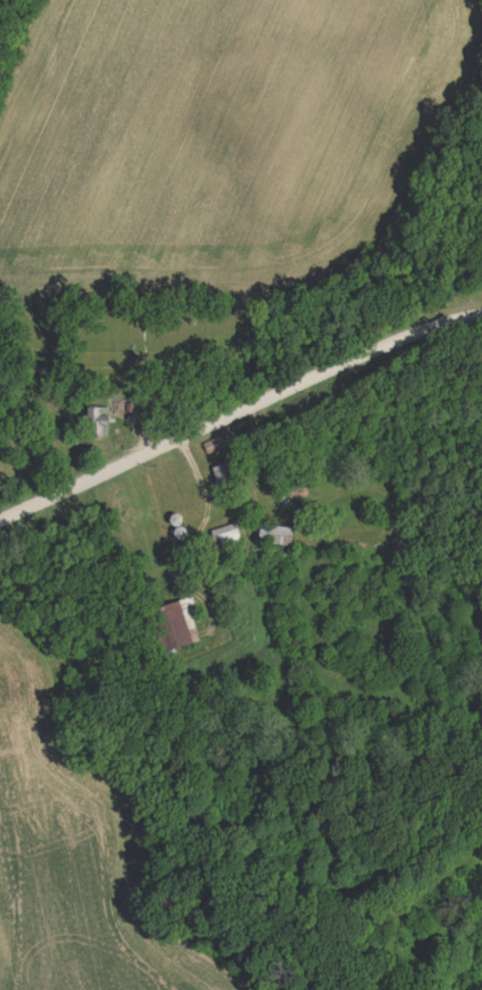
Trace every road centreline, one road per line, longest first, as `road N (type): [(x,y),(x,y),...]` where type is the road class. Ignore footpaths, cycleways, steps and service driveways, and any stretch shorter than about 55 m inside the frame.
road 1 (residential): [(0,516),(429,319),(481,305)]

